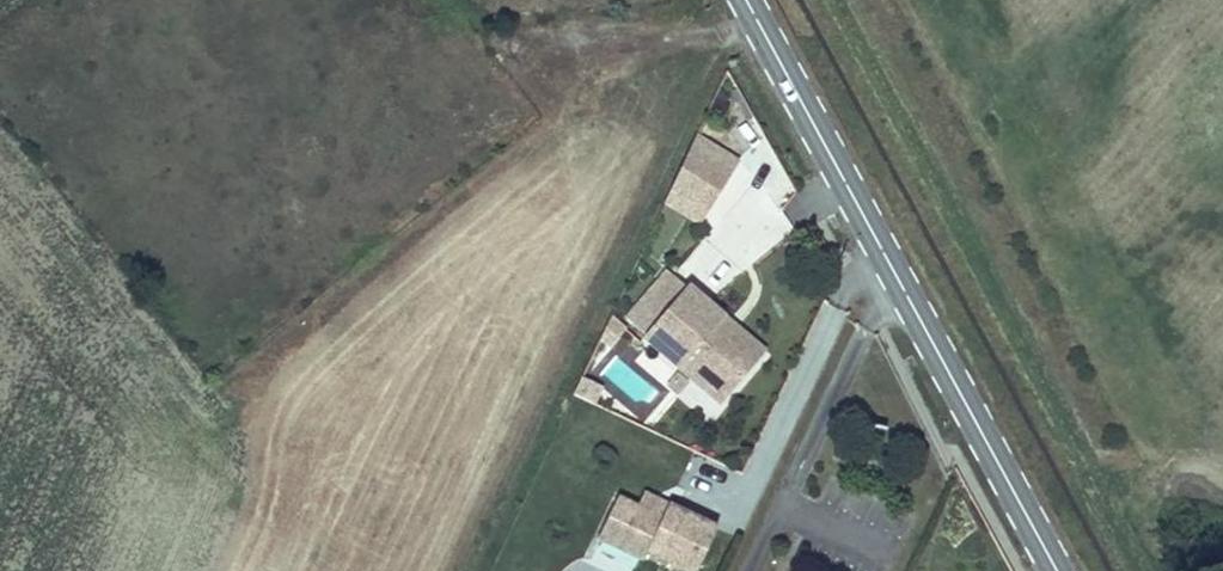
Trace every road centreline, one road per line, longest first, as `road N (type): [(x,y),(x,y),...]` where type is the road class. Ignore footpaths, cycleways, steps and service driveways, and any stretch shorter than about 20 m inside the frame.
road 1 (secondary): [(745,0),(1059,570)]

